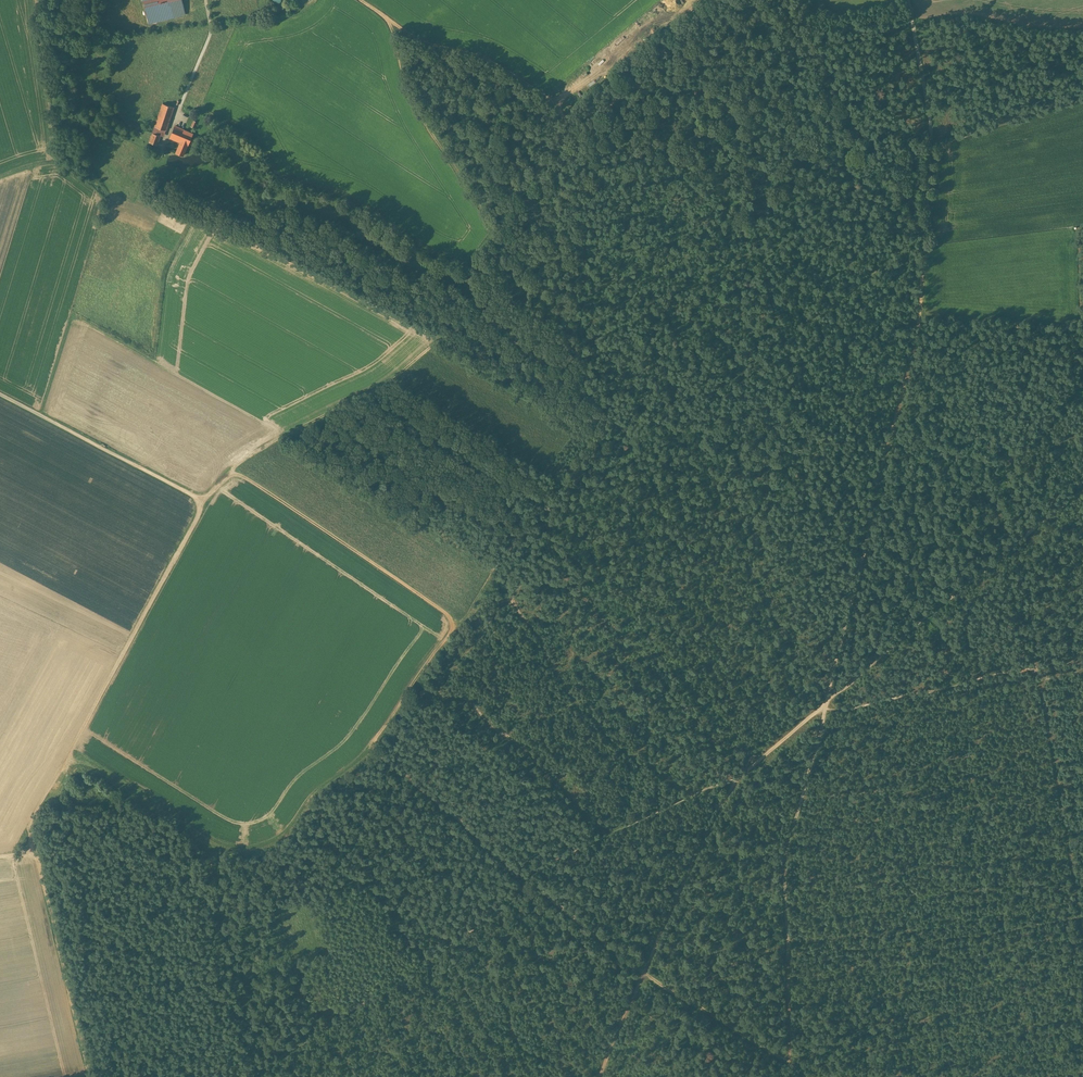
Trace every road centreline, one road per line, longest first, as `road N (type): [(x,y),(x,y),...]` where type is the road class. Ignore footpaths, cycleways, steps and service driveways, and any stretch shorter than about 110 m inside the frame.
road 1 (track): [(204,501),(228,471),(379,389),(480,313),(501,236),(593,126)]
road 2 (track): [(456,626),(378,752),(317,790),(299,823),(260,849),(274,909),(262,930),(256,1071)]
road 3 (track): [(204,501),(37,805),(35,852),(0,856)]
road 4 (track): [(823,707),(785,850),(790,1055)]
road 5 (track): [(925,229),(919,325),(862,567)]
road 6 (track): [(644,968),(378,752)]
road 7 (track): [(823,707),(1082,486)]
road 8 (track): [(786,341),(764,261),(721,185),(682,159),(616,140)]
road 9 (track): [(228,471),(456,626)]
road 10 (track): [(593,126),(565,117),(499,67),(417,39),(361,0)]
road 11 (track): [(1082,669),(1048,679),(1027,670),(848,709),(823,707)]
road 12 (track): [(1042,677),(1082,925)]
road 13 (track): [(786,341),(862,567)]
road 14 (unclassified): [(908,0),(931,130),(925,229)]
road 15 (track): [(35,852),(89,1076)]
road 16 (track): [(0,394),(204,501)]
road 17 (track): [(644,968),(749,766)]
road 18 (track): [(644,968),(822,1076)]
road 19 (track): [(593,126),(662,38),(705,0)]
road 20 (track): [(862,567),(823,707)]

